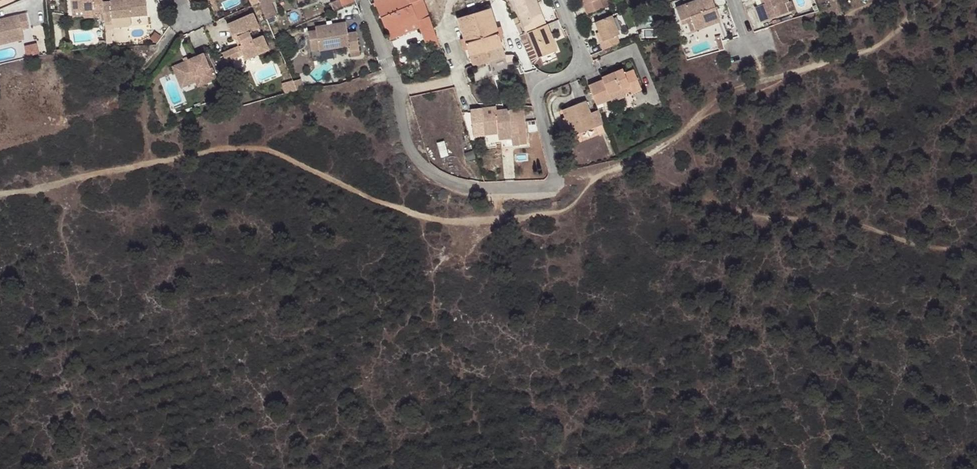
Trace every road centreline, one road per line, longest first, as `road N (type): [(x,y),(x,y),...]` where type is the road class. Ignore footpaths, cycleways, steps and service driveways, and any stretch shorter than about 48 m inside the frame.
road 1 (track): [(923,0),(895,30),(830,63),(744,84),(572,206),(522,219),(428,218),(252,146),(0,195)]
road 2 (residential): [(559,0),(582,56),(579,71),(543,86),(538,101),(555,175),(547,191),(457,187),(430,175),(415,159),(362,0)]

